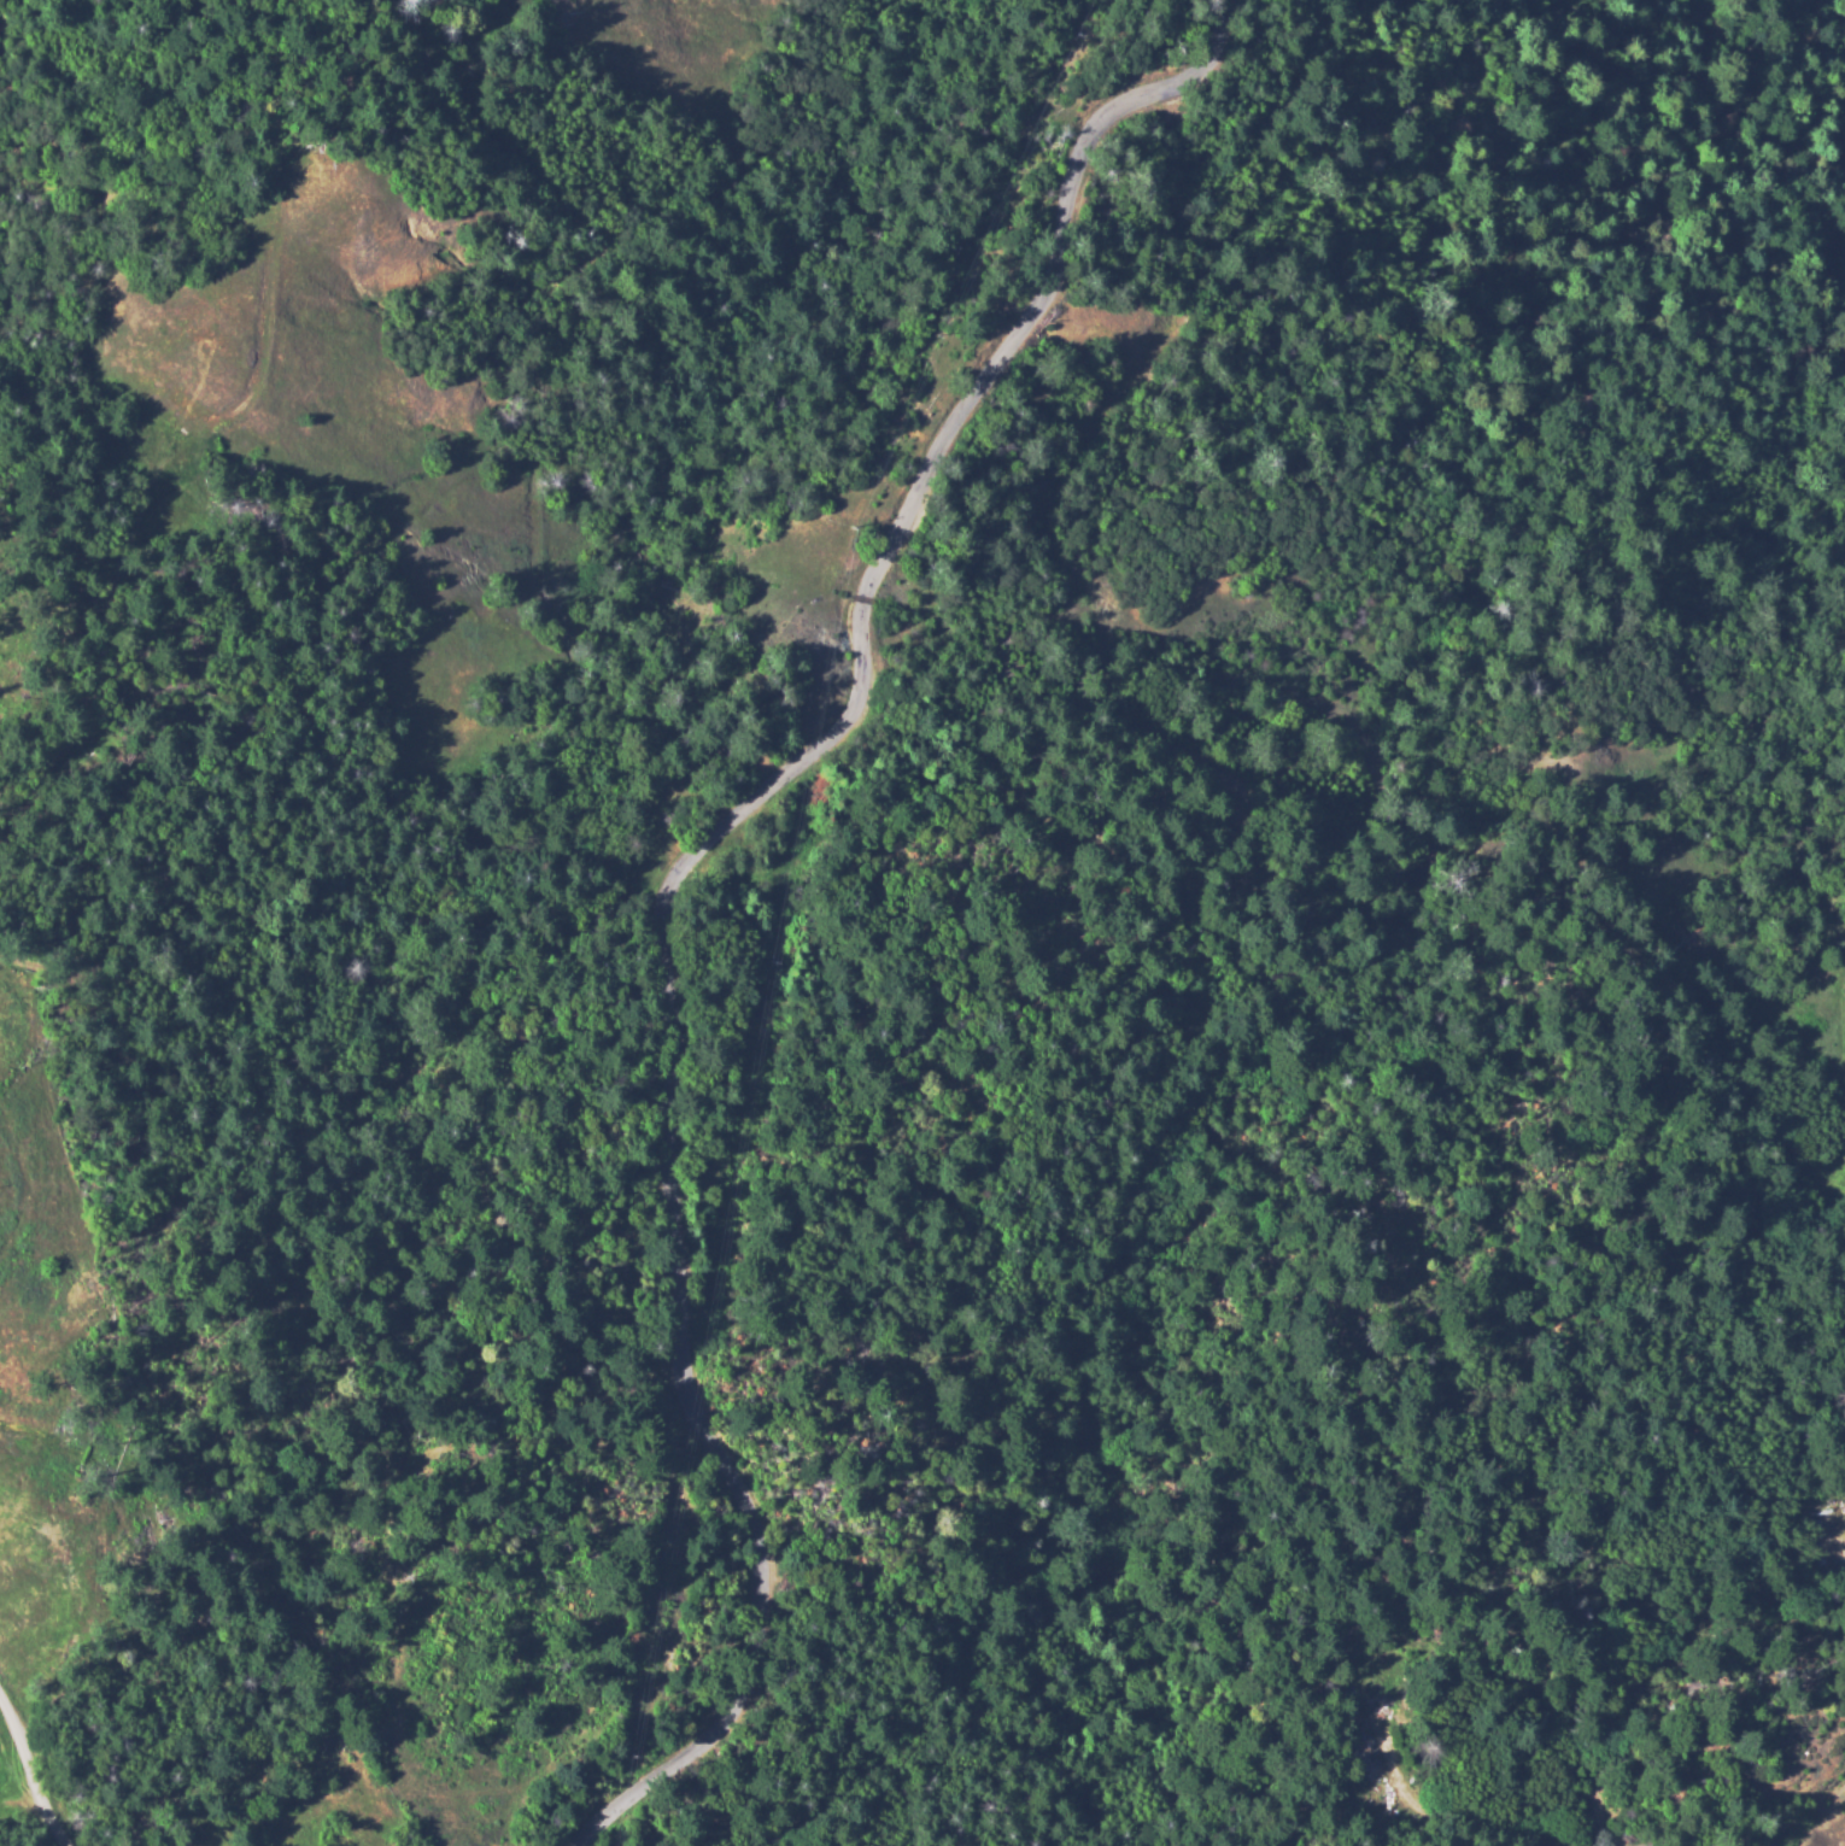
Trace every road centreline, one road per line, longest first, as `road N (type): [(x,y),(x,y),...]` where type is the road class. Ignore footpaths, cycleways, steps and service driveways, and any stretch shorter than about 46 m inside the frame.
road 1 (residential): [(583,1845),(725,1716),(755,1629),(751,1533),(681,1367),(668,1192),(670,896),(707,838),(840,721),(857,686),(863,610),(883,550),(966,395),(1026,317),(1090,140),(1105,118),(1208,57),(1230,0)]
road 2 (track): [(0,788),(66,740),(119,543),(270,339),(270,168),(329,29),(415,0)]
road 3 (track): [(71,1845),(0,1694)]

